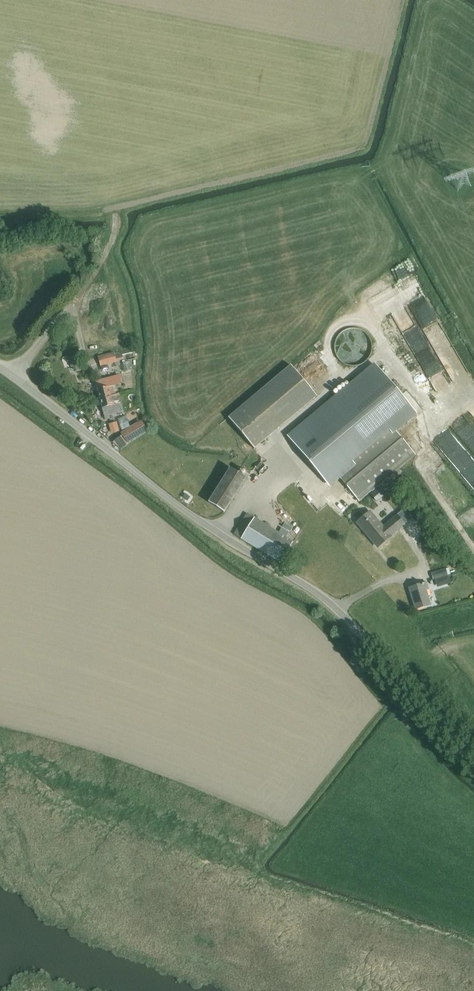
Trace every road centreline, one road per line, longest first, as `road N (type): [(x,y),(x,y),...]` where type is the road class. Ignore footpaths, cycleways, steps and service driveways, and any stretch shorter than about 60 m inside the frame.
road 1 (unclassified): [(0,368),(150,486),(334,604),(473,757)]

